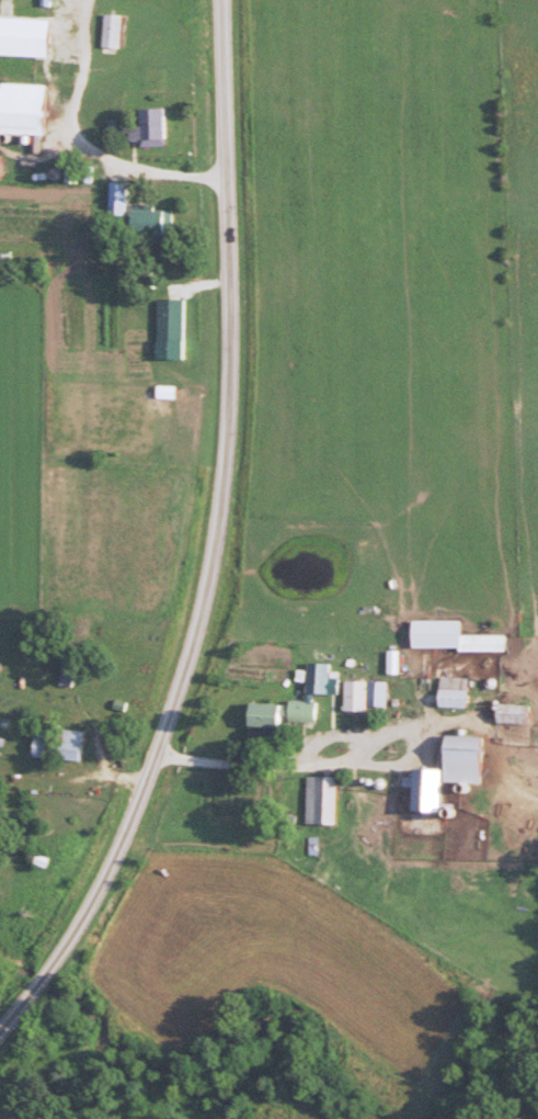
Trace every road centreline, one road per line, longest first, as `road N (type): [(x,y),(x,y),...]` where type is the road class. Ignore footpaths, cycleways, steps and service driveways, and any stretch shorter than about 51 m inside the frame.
road 1 (tertiary): [(0,1035),(101,890),(154,768),(201,631),(230,429),(223,0)]
road 2 (residential): [(159,753),(298,768),(309,745),(324,736),(427,735),(438,726),(519,734),(537,748)]
road 3 (residential): [(146,789),(0,769)]

